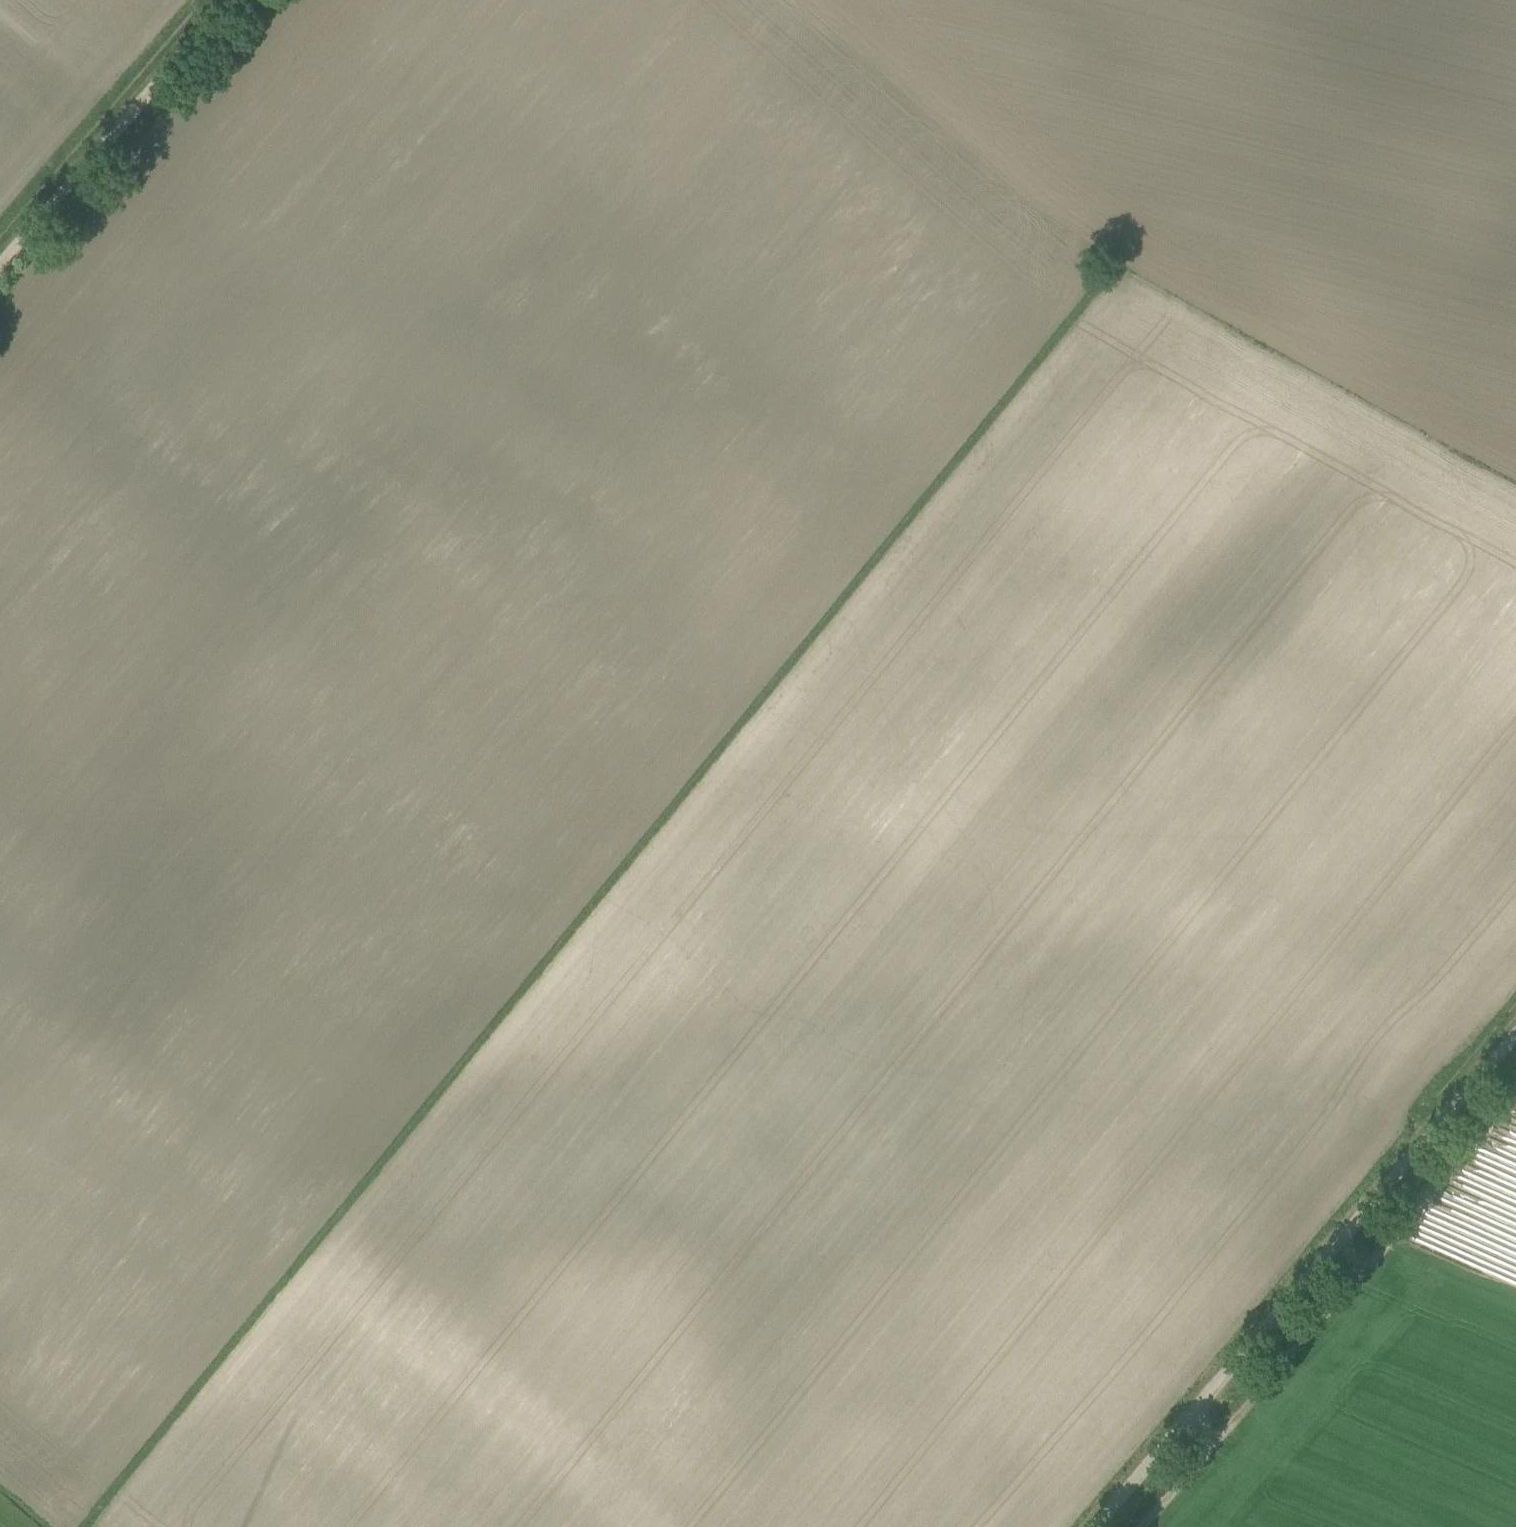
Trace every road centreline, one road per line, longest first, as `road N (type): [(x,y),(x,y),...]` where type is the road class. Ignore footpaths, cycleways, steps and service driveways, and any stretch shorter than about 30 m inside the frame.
road 1 (unclassified): [(1092,1526),(1515,1022)]
road 2 (track): [(230,0),(0,268)]

